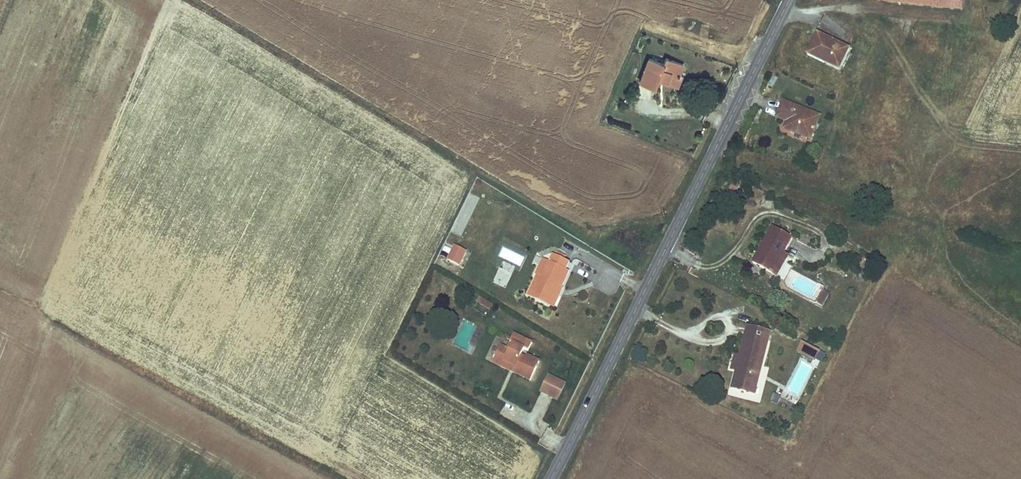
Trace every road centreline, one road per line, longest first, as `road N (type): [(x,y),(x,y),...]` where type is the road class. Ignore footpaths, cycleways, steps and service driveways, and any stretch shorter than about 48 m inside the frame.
road 1 (secondary): [(793,0),(551,478)]
road 2 (track): [(789,8),(831,8),(871,24),(954,140),(1020,151)]

